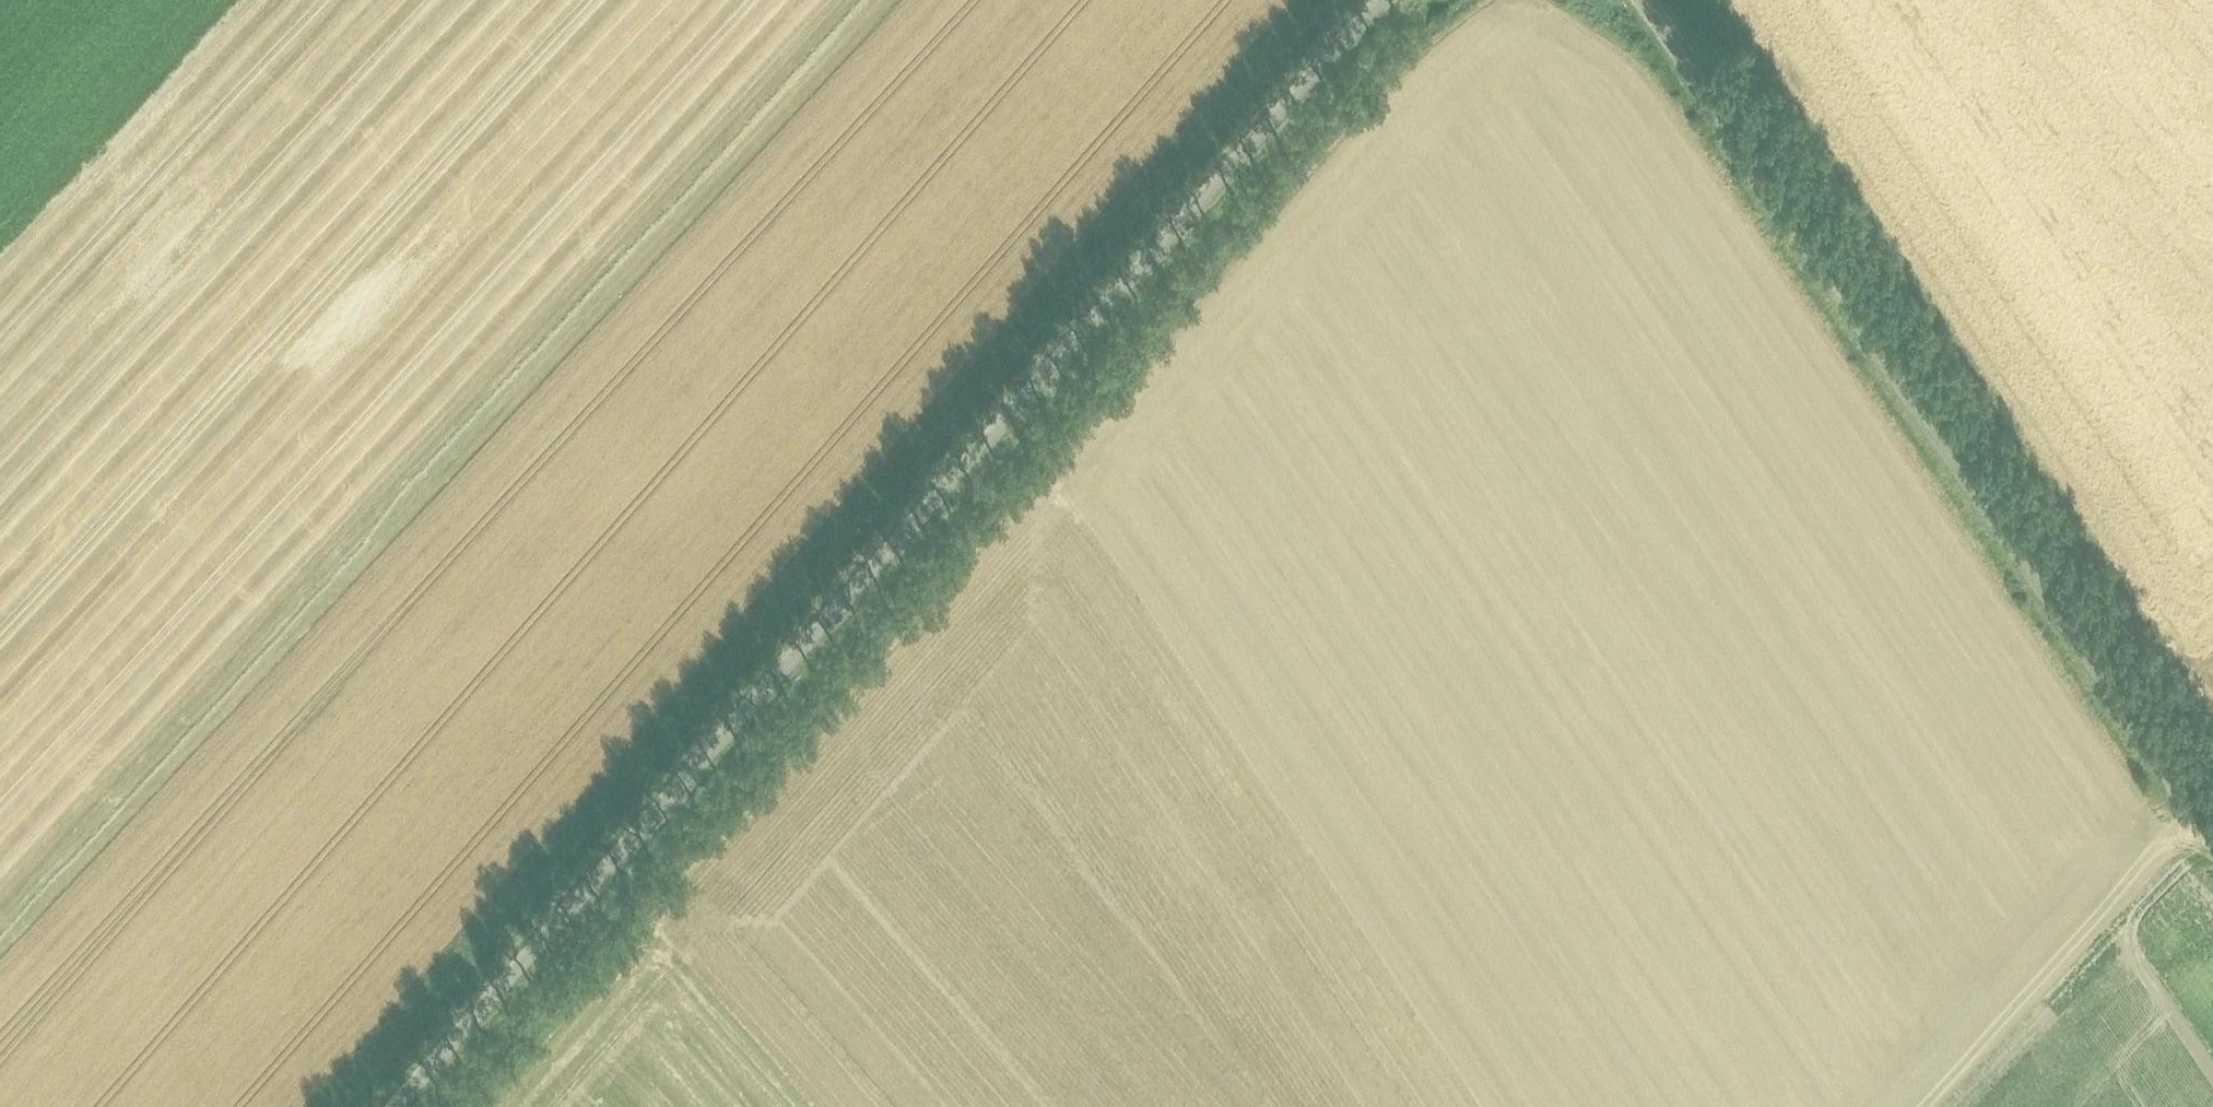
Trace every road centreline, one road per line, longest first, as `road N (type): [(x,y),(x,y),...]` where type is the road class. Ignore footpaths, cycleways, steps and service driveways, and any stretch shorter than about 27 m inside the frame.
road 1 (unclassified): [(395,1106),(1381,0)]
road 2 (track): [(0,920),(861,0)]
road 3 (track): [(2212,841),(1638,0)]

